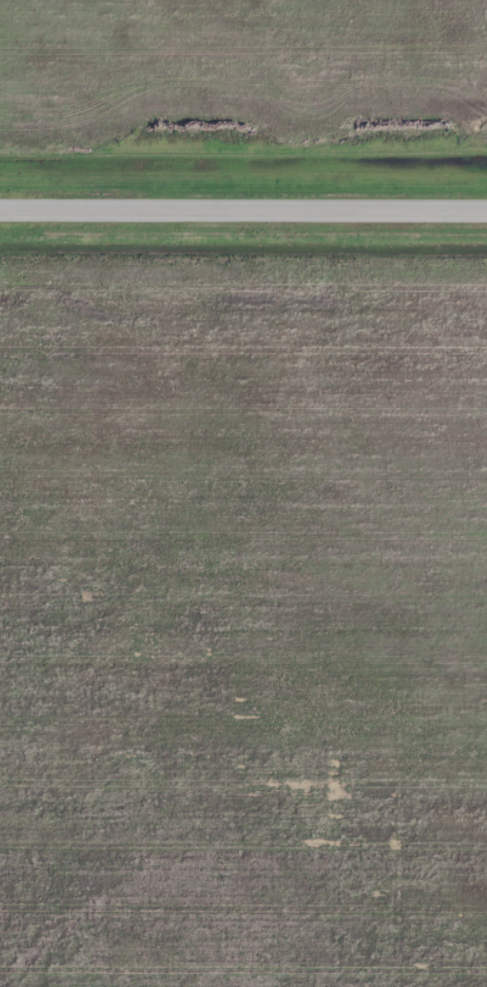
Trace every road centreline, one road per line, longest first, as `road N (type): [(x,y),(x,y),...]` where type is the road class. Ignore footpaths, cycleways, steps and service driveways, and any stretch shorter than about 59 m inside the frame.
road 1 (primary): [(0,212),(486,213)]

